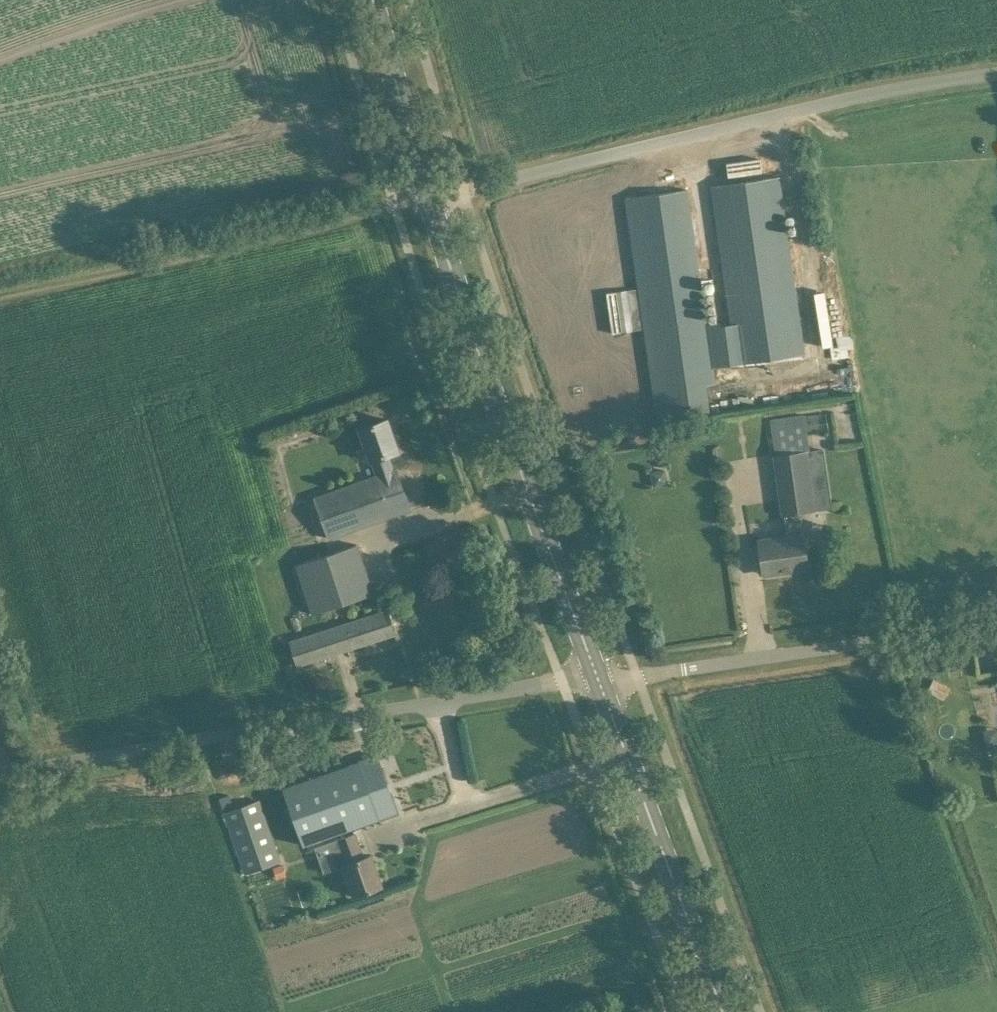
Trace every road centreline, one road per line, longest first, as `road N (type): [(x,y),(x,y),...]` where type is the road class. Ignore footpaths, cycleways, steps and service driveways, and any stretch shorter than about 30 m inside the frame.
road 1 (unclassified): [(598,682),(0,776)]
road 2 (unclassified): [(996,72),(814,106),(464,192)]
road 3 (secondary): [(598,682),(431,200)]
road 4 (track): [(0,296),(396,207)]
road 5 (unclassified): [(598,682),(996,622)]
road 6 (secondary): [(721,1011),(598,682)]
road 7 (secondary): [(431,200),(374,0)]

